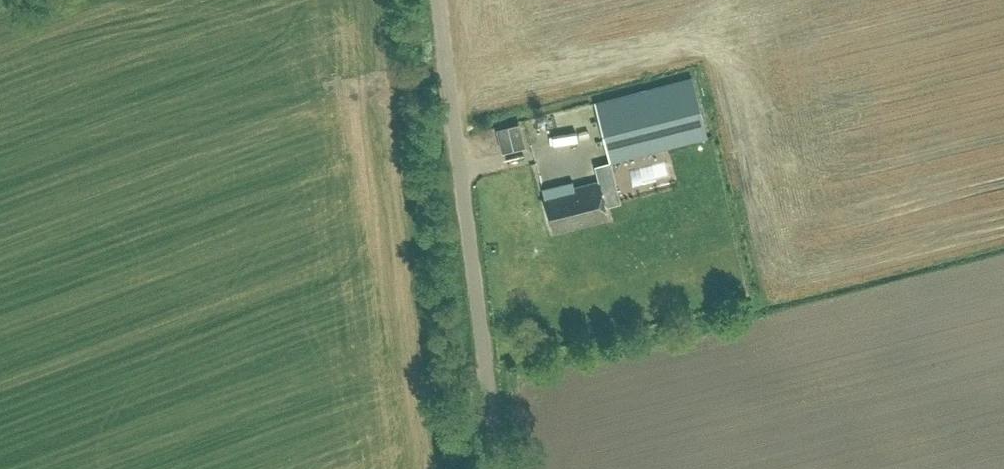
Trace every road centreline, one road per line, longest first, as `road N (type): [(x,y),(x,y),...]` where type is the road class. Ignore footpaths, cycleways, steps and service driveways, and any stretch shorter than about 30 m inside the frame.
road 1 (unclassified): [(495,468),(433,0)]

